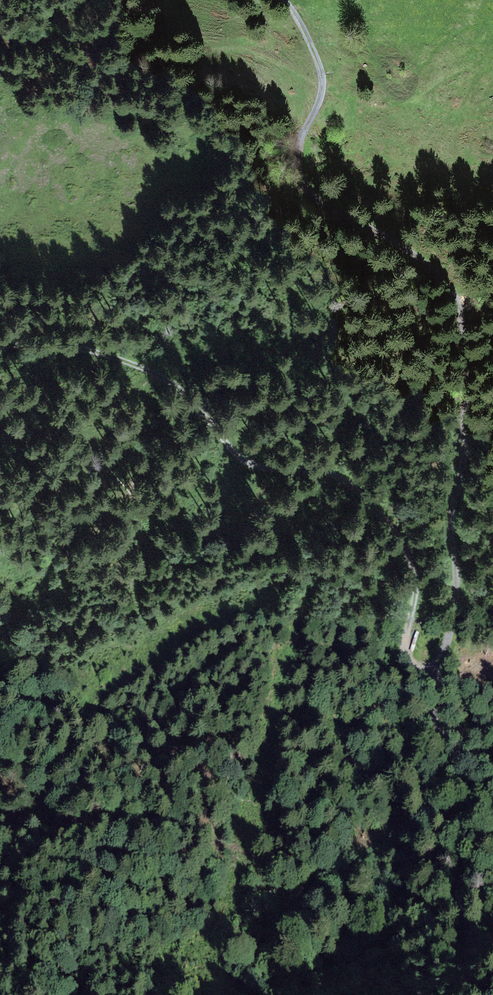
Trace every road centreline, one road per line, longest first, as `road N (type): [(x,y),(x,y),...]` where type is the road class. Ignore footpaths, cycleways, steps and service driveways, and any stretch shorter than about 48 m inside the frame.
road 1 (track): [(282,0),(320,54),(325,82),(299,139),(310,194),(413,253),(457,297),(469,337),(464,465),(451,525),(456,616),(443,659),(426,674),(412,657),(418,574),(401,534),(370,493),(335,475),(252,463),(167,382),(138,366),(78,346),(0,344)]
road 2 (track): [(426,674),(436,717),(456,748),(492,768)]

